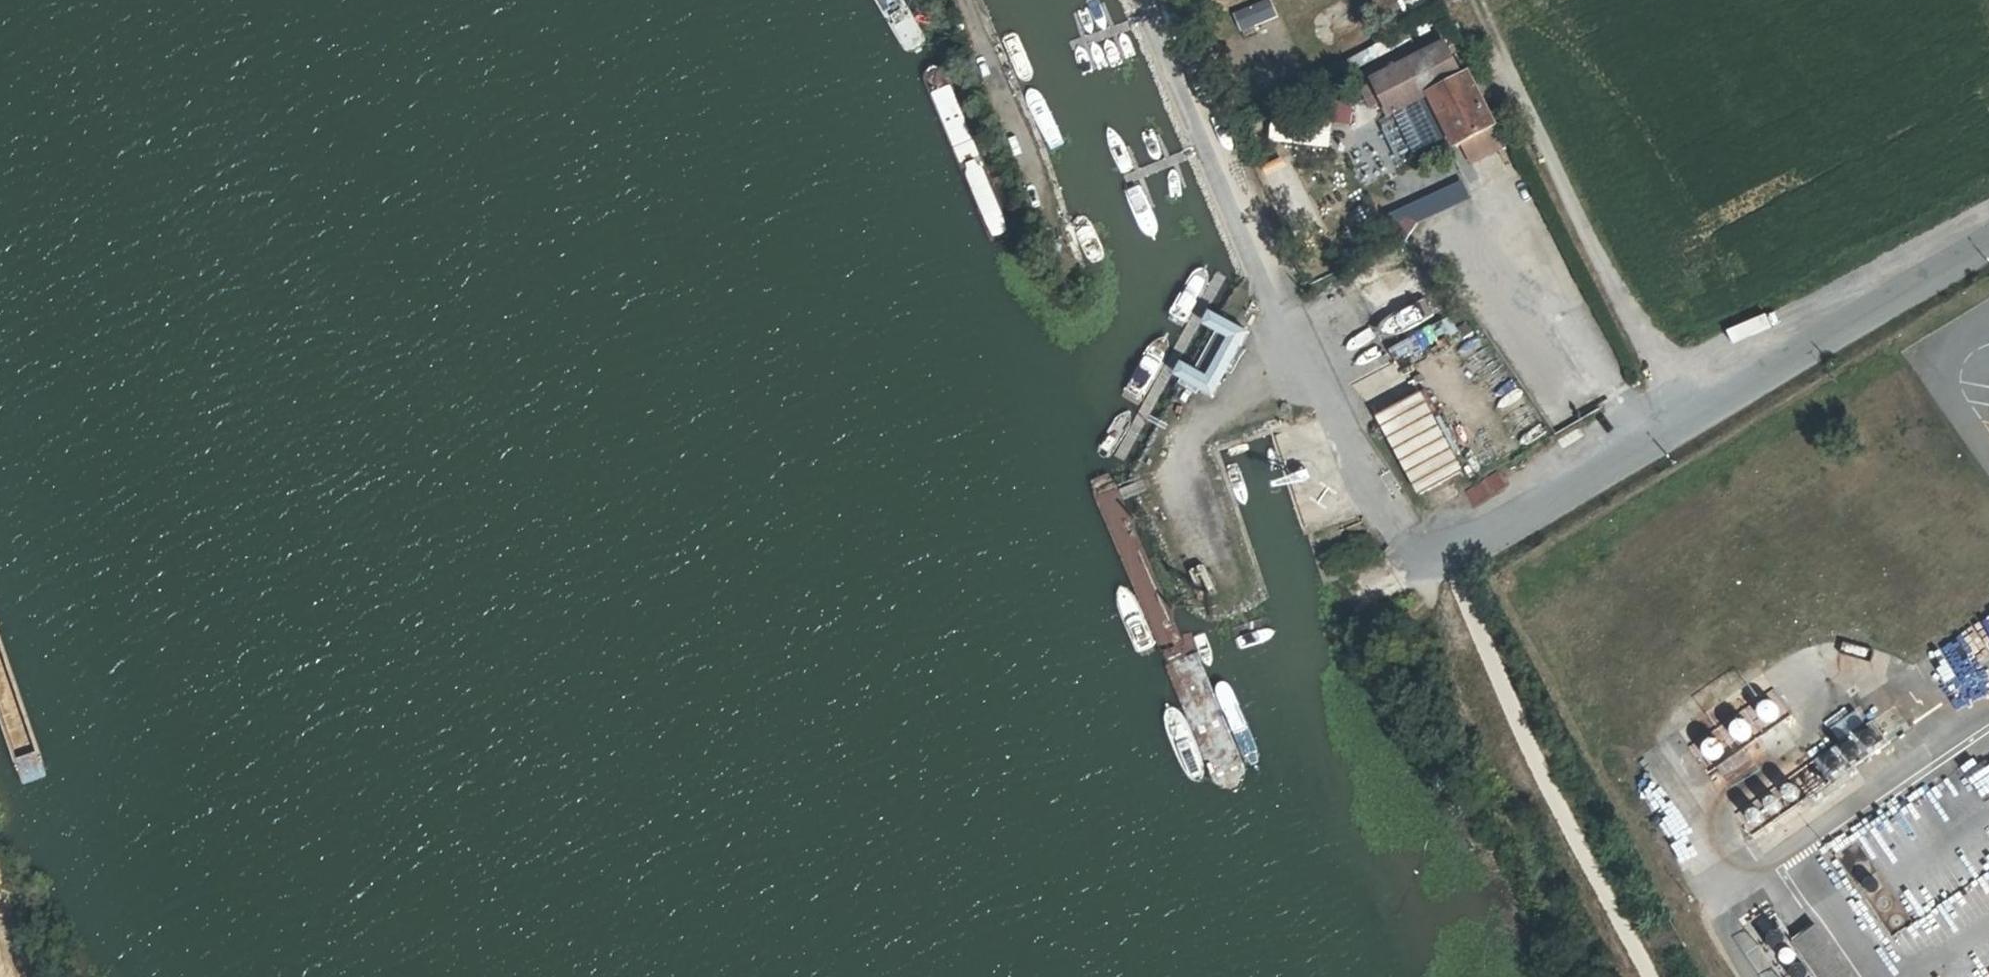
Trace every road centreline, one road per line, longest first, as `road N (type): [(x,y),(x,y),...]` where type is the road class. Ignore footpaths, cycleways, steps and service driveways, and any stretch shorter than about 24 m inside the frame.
road 1 (residential): [(1988,242),(1433,553)]
road 2 (track): [(1150,0),(1400,522),(1433,553)]

